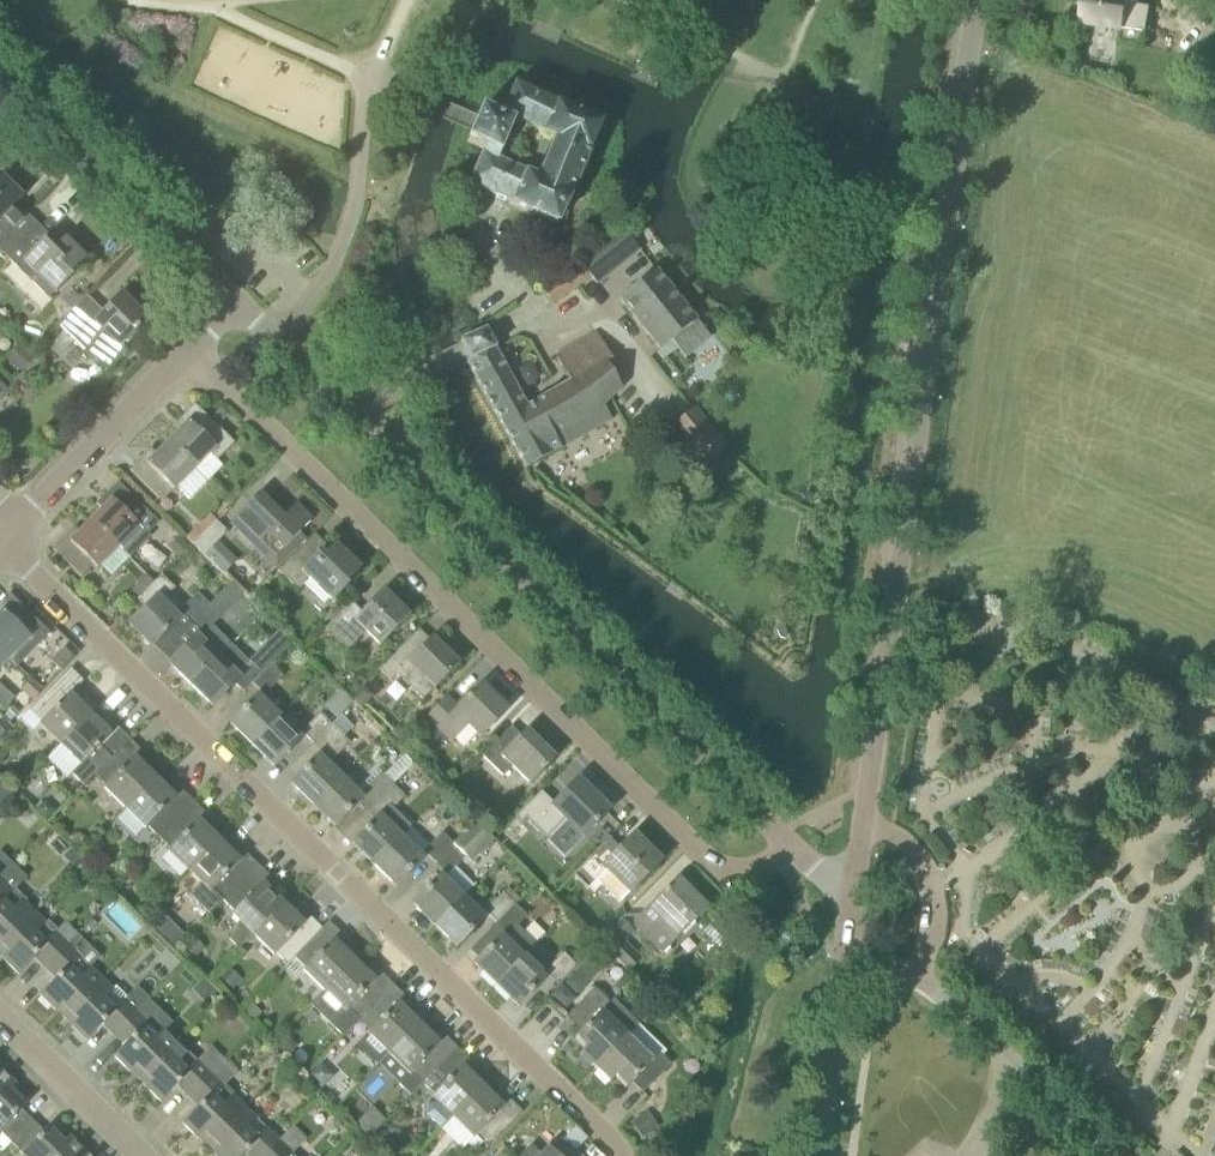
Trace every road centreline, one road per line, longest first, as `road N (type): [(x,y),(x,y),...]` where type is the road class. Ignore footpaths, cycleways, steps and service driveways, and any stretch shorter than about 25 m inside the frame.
road 1 (residential): [(620,1155),(7,537)]
road 2 (residential): [(862,826),(980,0)]
road 3 (residential): [(802,852),(760,872),(707,851),(191,349)]
road 4 (residential): [(802,852),(234,302)]
road 5 (residential): [(234,302),(0,74)]
road 6 (unclassified): [(1103,1155),(918,976)]
road 7 (residential): [(18,524),(191,349)]
road 8 (unclassified): [(817,1155),(850,916)]
road 9 (residential): [(137,1155),(0,1020)]
road 10 (unclassified): [(918,976),(933,934),(932,880),(910,846),(862,826)]

